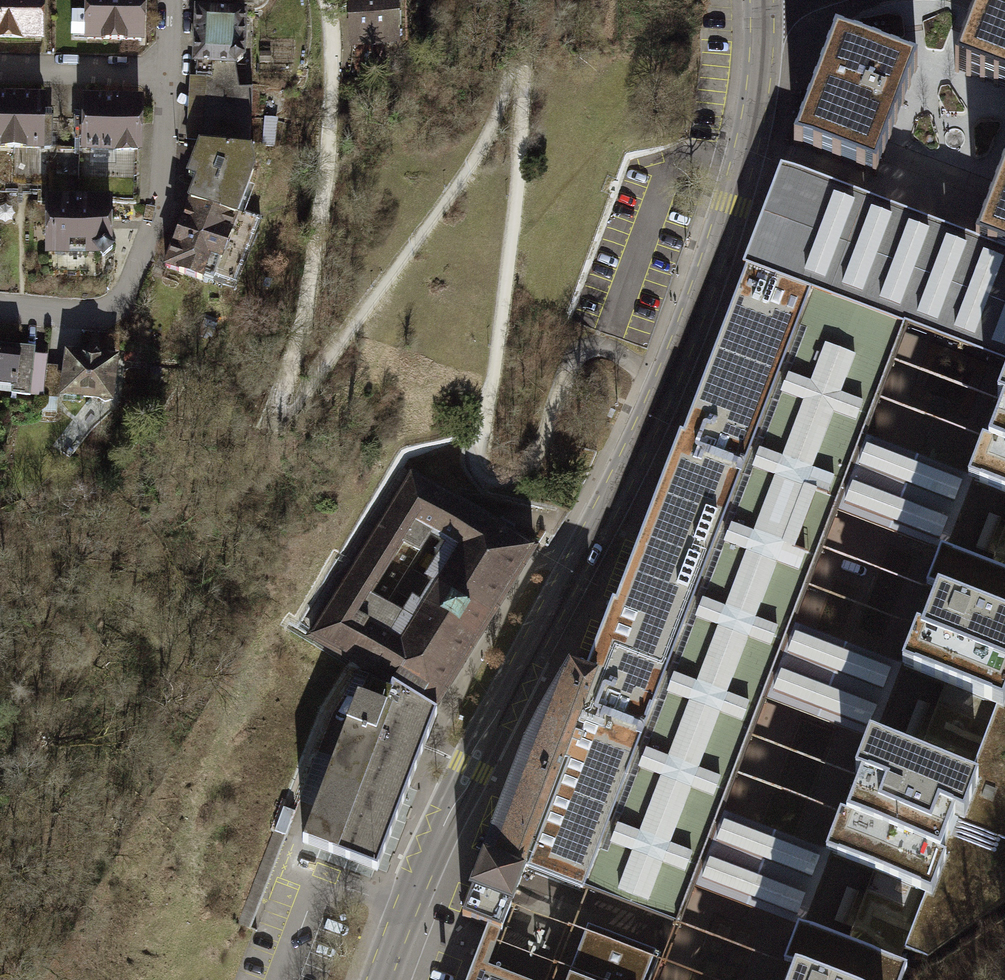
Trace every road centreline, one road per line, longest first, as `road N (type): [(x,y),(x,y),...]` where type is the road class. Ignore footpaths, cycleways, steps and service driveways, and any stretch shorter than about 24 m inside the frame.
road 1 (tertiary): [(762,0),(753,121),(720,242),(669,377),(471,765),(381,979)]
road 2 (residential): [(0,309),(114,319),(159,209),(166,72)]
road 3 (residential): [(0,72),(166,72)]

